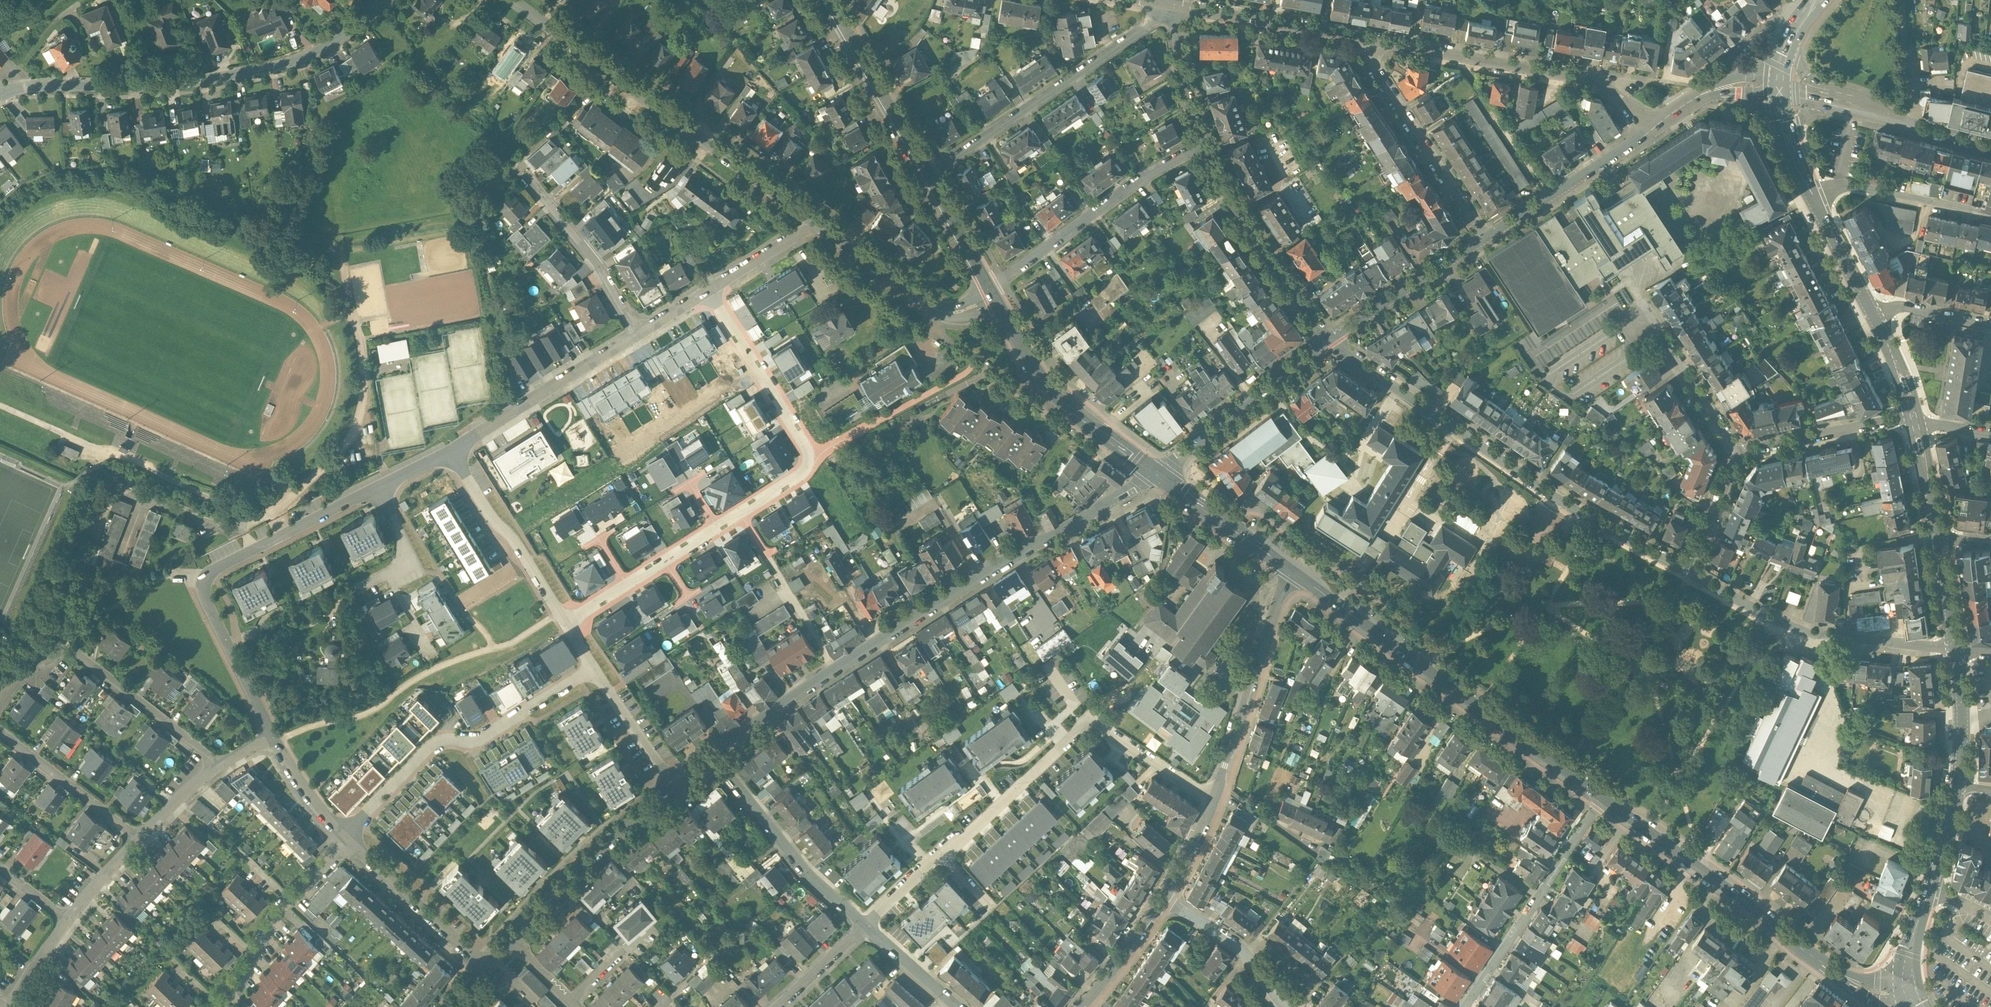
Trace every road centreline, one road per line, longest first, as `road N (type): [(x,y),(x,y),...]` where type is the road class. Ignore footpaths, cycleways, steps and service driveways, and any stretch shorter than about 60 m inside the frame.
road 1 (tertiary): [(715,755),(939,600),(1157,474)]
road 2 (residential): [(1216,795),(1091,727),(1030,771),(867,924)]
road 3 (residential): [(1331,341),(1555,495),(1690,574)]
road 4 (residential): [(384,0),(329,43),(286,60),(159,84),(0,87)]
road 5 (residential): [(818,223),(508,0)]
road 6 (secondary): [(1294,570),(1601,795)]
road 7 (residential): [(386,489),(210,577),(214,614),(268,742)]
road 8 (secondary): [(1601,795),(1838,973),(1911,995)]
road 9 (residential): [(352,840),(436,743),(482,739),(594,668)]
road 10 (residential): [(1651,129),(1612,90),(1582,76),(1375,40)]
road 11 (residential): [(739,515),(802,474),(809,452),(709,291)]
road 12 (residential): [(1166,12),(929,171)]
road 13 (residential): [(1690,574),(1806,632),(1958,646)]
road 14 (residential): [(0,692),(72,644),(222,763)]
road 15 (residential): [(1204,145),(1139,179),(987,287)]
road 16 (residential): [(1601,795),(1464,1006)]
road 17 (unclassified): [(1216,795),(1294,570)]
road 18 (secondary): [(998,306),(1053,394),(1157,474)]
road 19 (residential): [(1331,341),(1257,238),(1204,145)]
road 20 (residential): [(1489,238),(1371,57),(1375,40)]
road 21 (residential): [(715,755),(867,924)]
road 22 (tertiary): [(510,942),(597,851),(674,787)]
road 23 (residential): [(638,334),(448,451)]
road 24 (tertiary): [(1157,474),(1331,341)]
road 25 (residential): [(213,1006),(274,917),(352,840)]
road 26 (residential): [(1375,40),(1166,5)]
road 27 (residential): [(448,451),(567,623)]
road 28 (residential): [(998,306),(936,308),(818,223)]
road 29 (secondary): [(832,0),(929,171)]
road 30 (tertiary): [(1489,238),(1651,129)]
road 31 (residential): [(527,178),(602,269),(638,334)]
road 32 (tertiary): [(1331,341),(1489,238)]
road 33 (residential): [(352,840),(484,970)]
road 34 (residential): [(0,729),(143,840)]
road 35 (residential): [(1814,197),(1864,188),(1990,213)]
road 36 (residential): [(1740,450),(1914,420)]
road 37 (residential): [(1638,313),(1654,323),(1740,450)]
road 38 (residential): [(1291,1006),(1235,939),(1167,896)]
road 39 (secondary): [(1157,474),(1294,570)]
road 40 (tertiary): [(1990,140),(1830,100)]
road 41 (tertiary): [(1783,88),(1731,84),(1651,129)]
road 42 (residential): [(594,668),(674,787)]
road 43 (unclassified): [(1081,1006),(1167,896)]
road 44 (residential): [(1204,145),(1166,12)]
road 45 (secondary): [(1957,784),(1958,646)]
road 46 (residential): [(1740,450),(1690,574)]
road 47 (secondary): [(929,171),(987,287)]
road 48 (residential): [(268,742),(352,840)]
road 49 (secondary): [(1914,420),(1868,300)]
road 50 (residential): [(818,223),(709,291)]
road 51 (residential): [(1868,300),(1990,325)]
road 52 (residential): [(867,924),(957,1006)]
road 53 (residential): [(778,1006),(867,924)]

